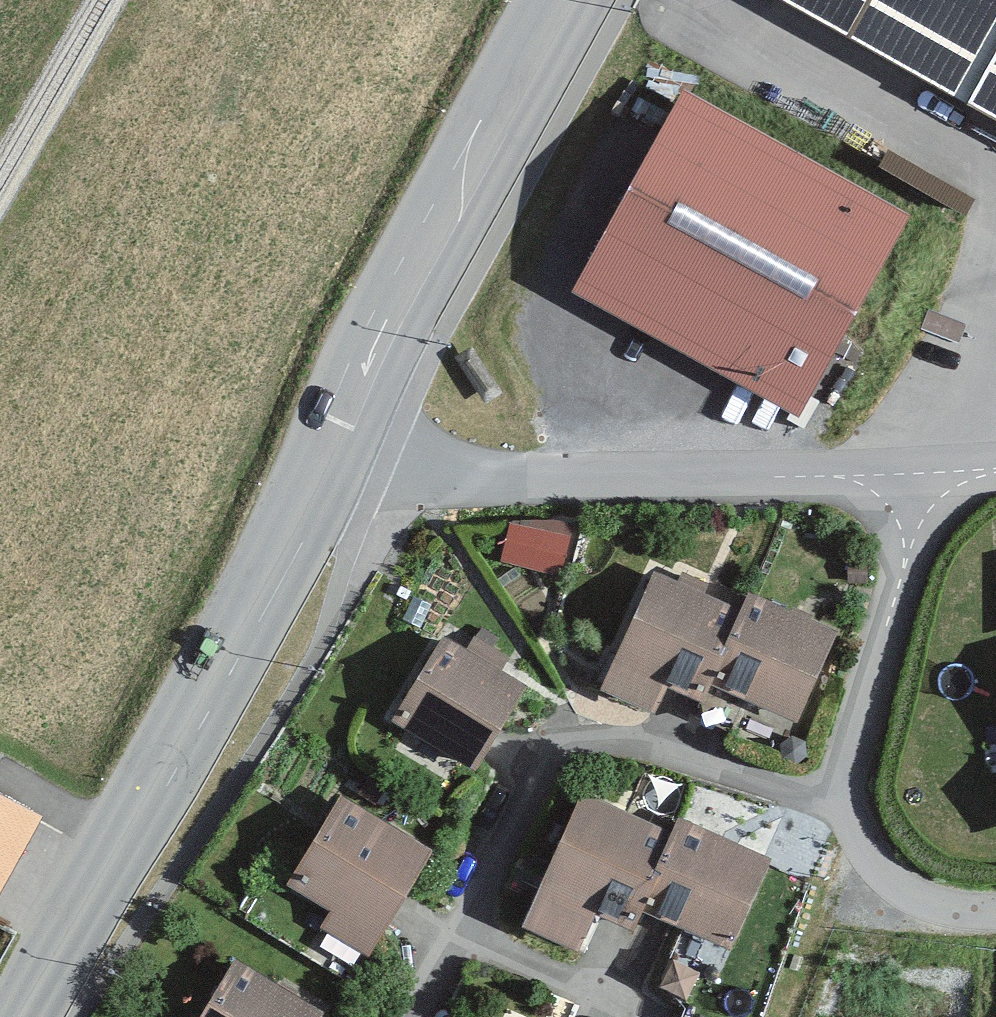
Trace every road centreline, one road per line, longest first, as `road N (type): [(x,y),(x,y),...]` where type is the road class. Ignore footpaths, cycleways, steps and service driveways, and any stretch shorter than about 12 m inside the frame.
road 1 (primary): [(326,439),(10,1016)]
road 2 (residential): [(326,439),(386,461),(455,471),(932,473)]
road 3 (residential): [(836,775),(782,785),(687,748),(596,736),(536,756),(476,905),(409,1016)]
road 4 (primary): [(569,0),(326,439)]
road 5 (residential): [(932,473),(836,775)]
road 6 (residential): [(836,775),(851,825),(879,867),(927,904),(995,912)]

